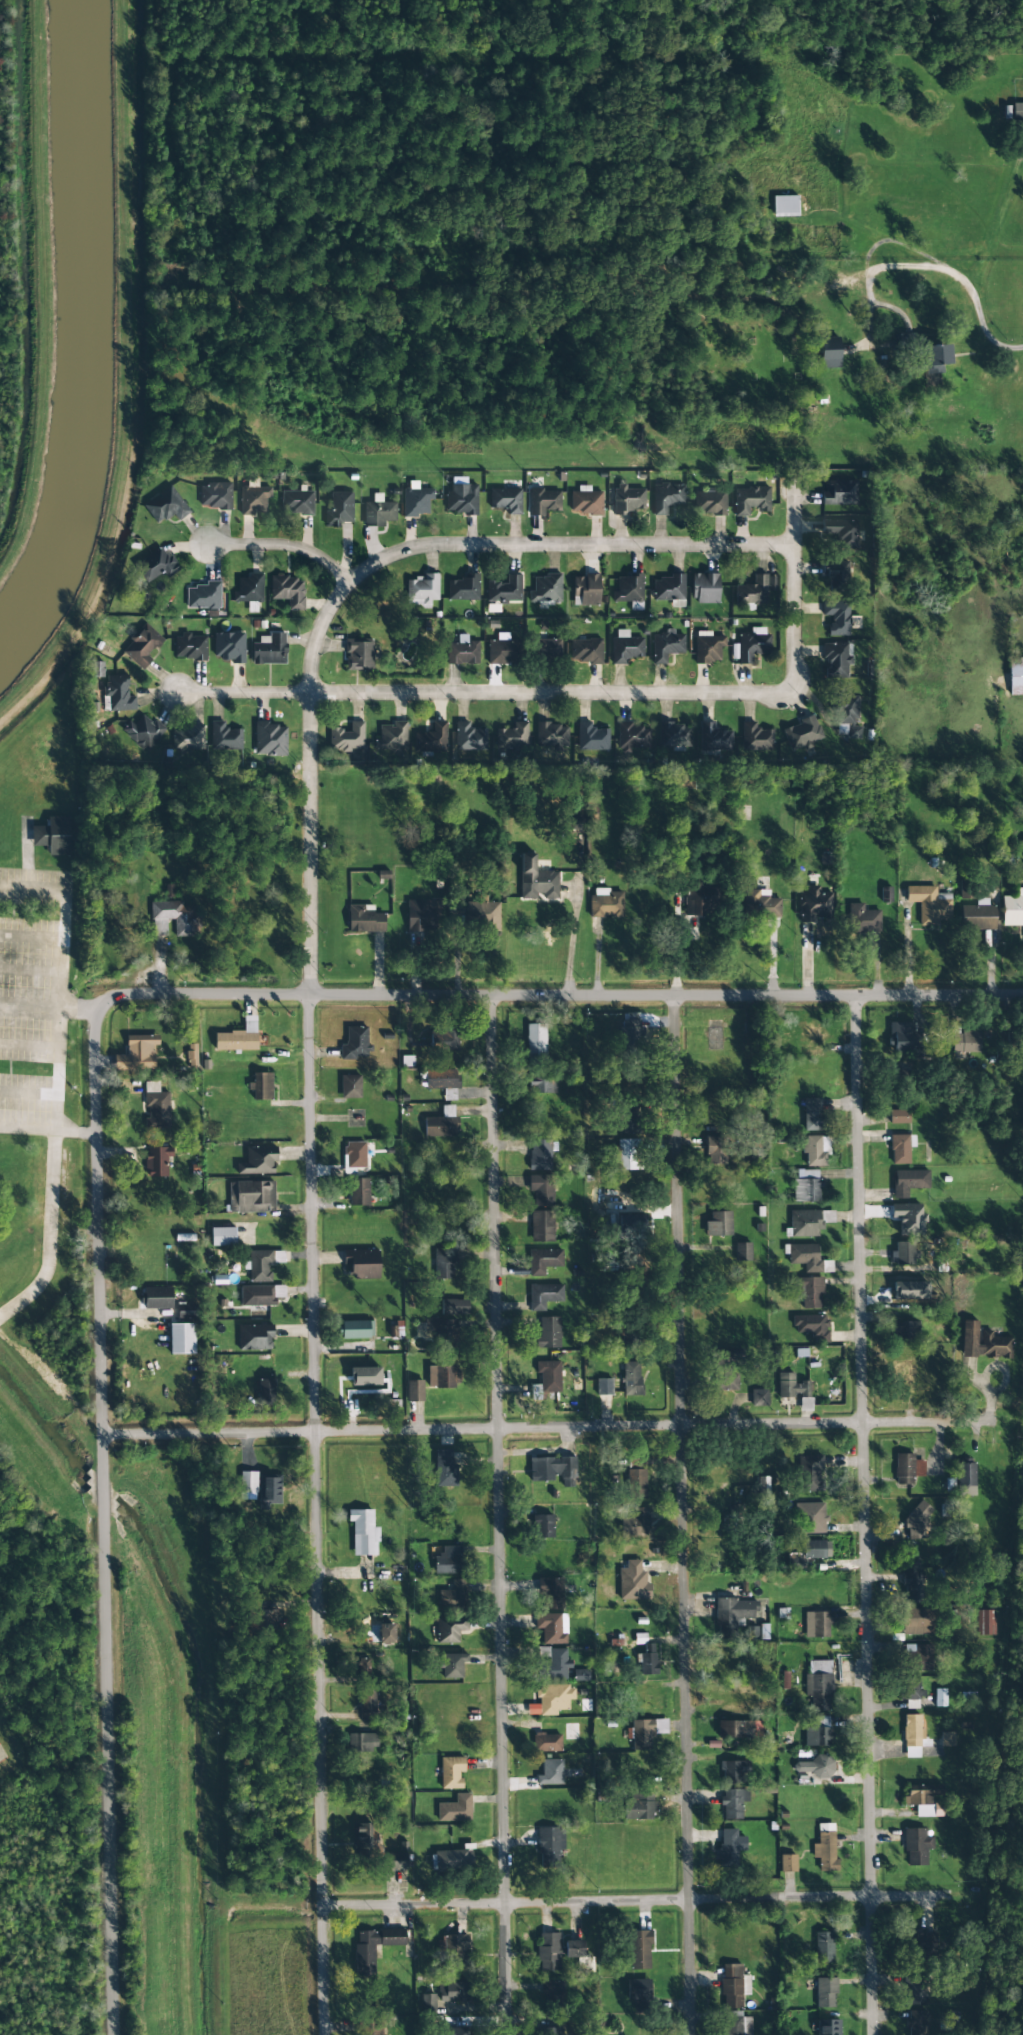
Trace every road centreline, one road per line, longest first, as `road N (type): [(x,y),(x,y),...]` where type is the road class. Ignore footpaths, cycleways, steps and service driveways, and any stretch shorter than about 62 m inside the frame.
road 1 (residential): [(324,2034),(312,693),(322,624),(350,584)]
road 2 (residential): [(506,2034),(490,994)]
road 3 (residential): [(691,2034),(674,995)]
road 4 (residential): [(873,2034),(857,995)]
road 5 (residential): [(113,2034),(97,1023),(106,1012)]
road 6 (residential): [(1022,995),(142,994),(106,1012)]
road 7 (residential): [(991,1421),(103,1435)]
road 8 (residential): [(935,1896),(112,1908)]
road 9 (residential): [(793,694),(178,692)]
road 10 (residential): [(350,584),(387,557),(441,545),(795,546)]
road 11 (residential): [(795,489),(793,694)]
road 12 (residential): [(350,584),(321,560),(285,546),(207,545)]

